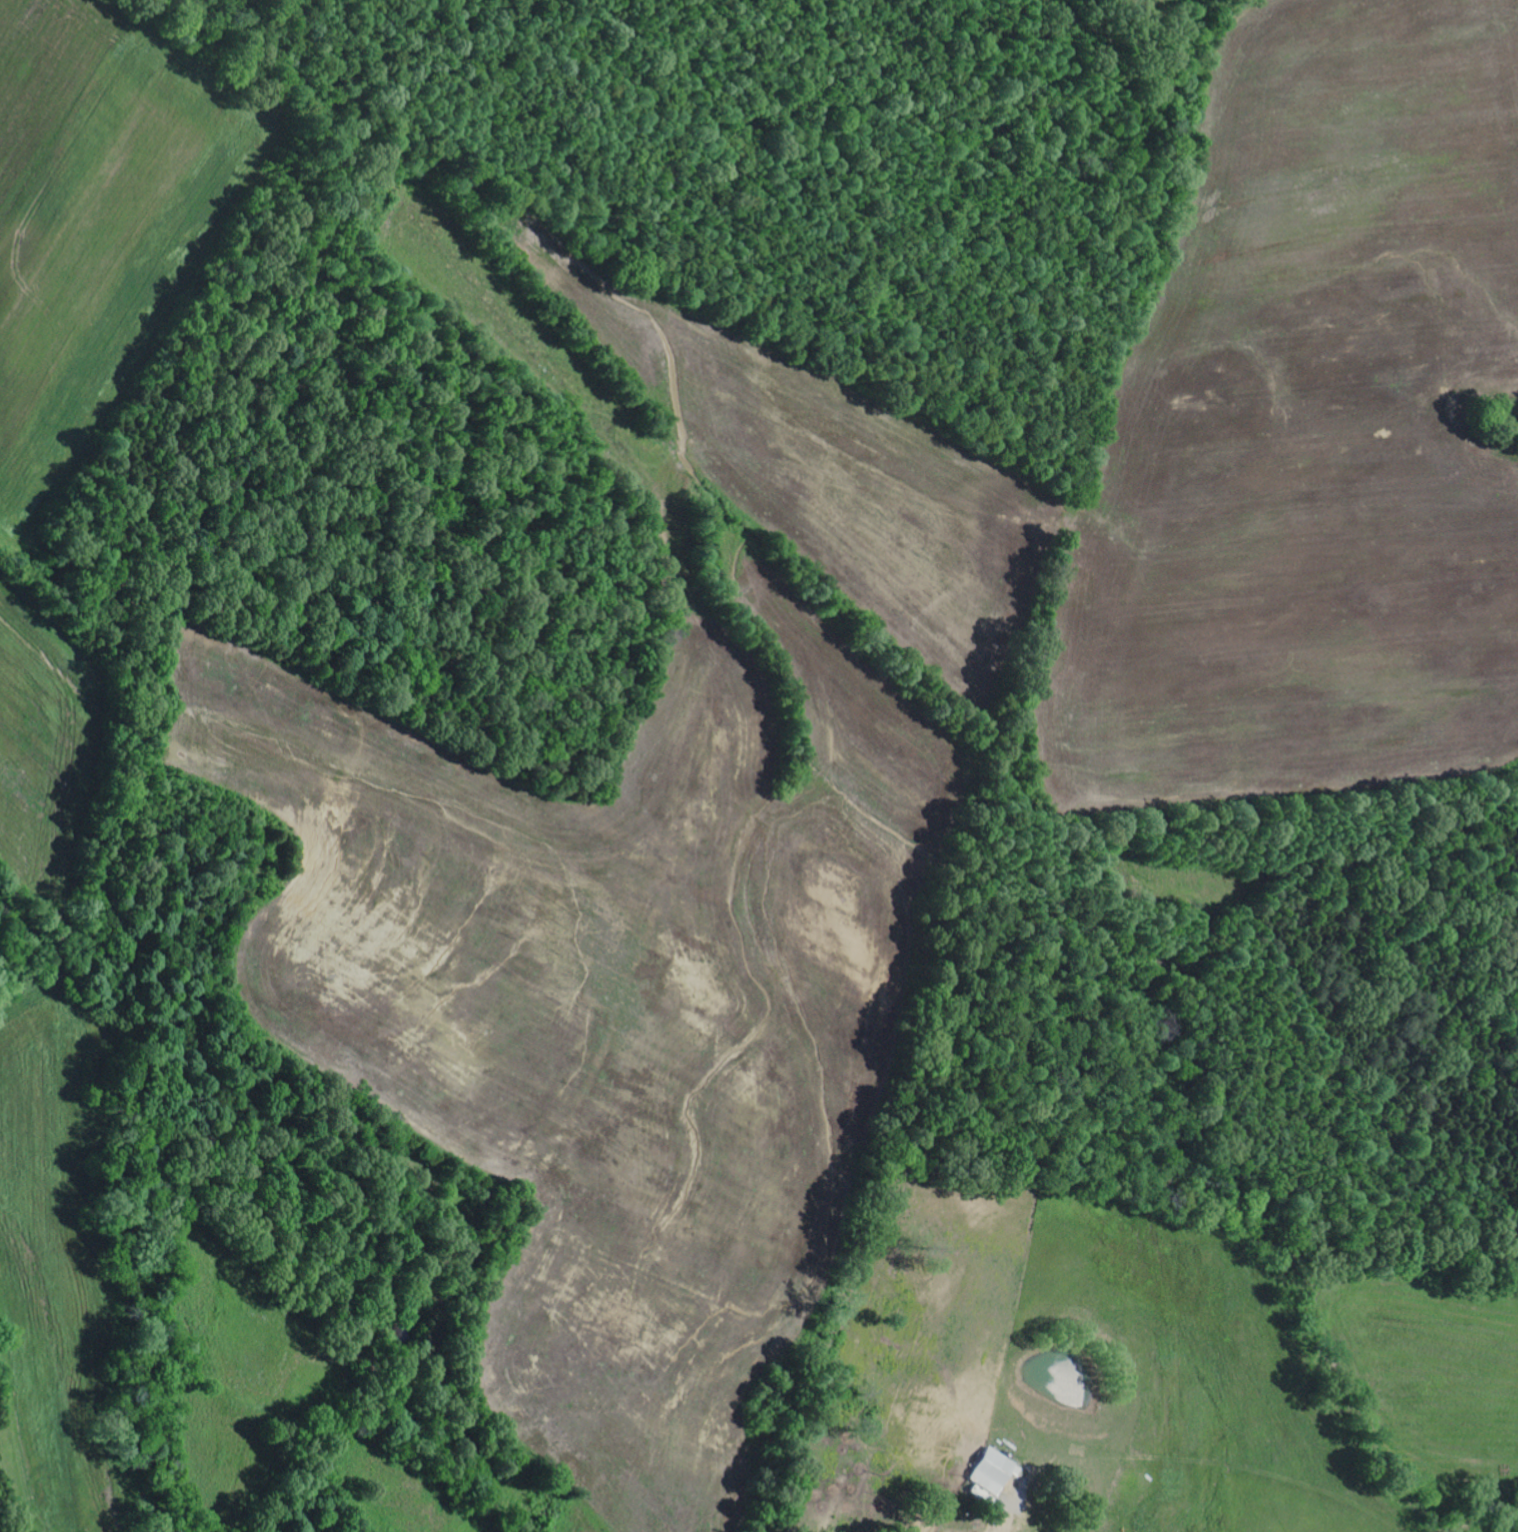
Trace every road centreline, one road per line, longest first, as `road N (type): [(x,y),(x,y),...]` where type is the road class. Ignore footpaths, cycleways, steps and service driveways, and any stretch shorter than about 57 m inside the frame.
road 1 (residential): [(781,1531),(739,1433),(735,1220),(647,1163),(500,1107)]

